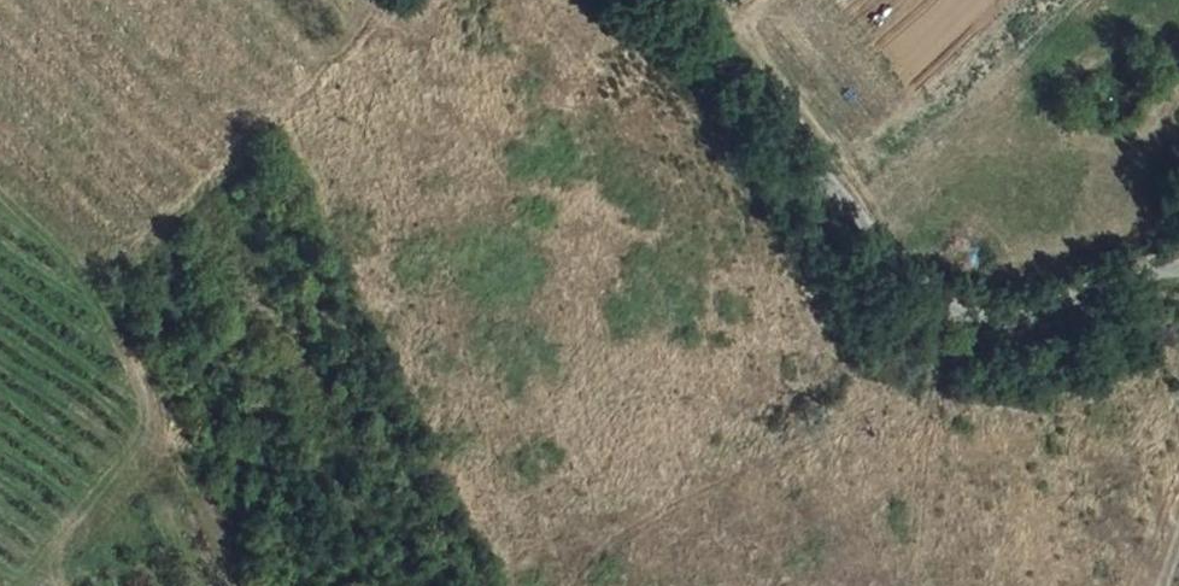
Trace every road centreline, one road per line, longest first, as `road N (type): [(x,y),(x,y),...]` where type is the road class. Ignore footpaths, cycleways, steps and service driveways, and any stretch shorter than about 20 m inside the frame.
road 1 (unclassified): [(675,0),(846,211),(960,316),(1022,317),(1112,281),(1178,270)]

